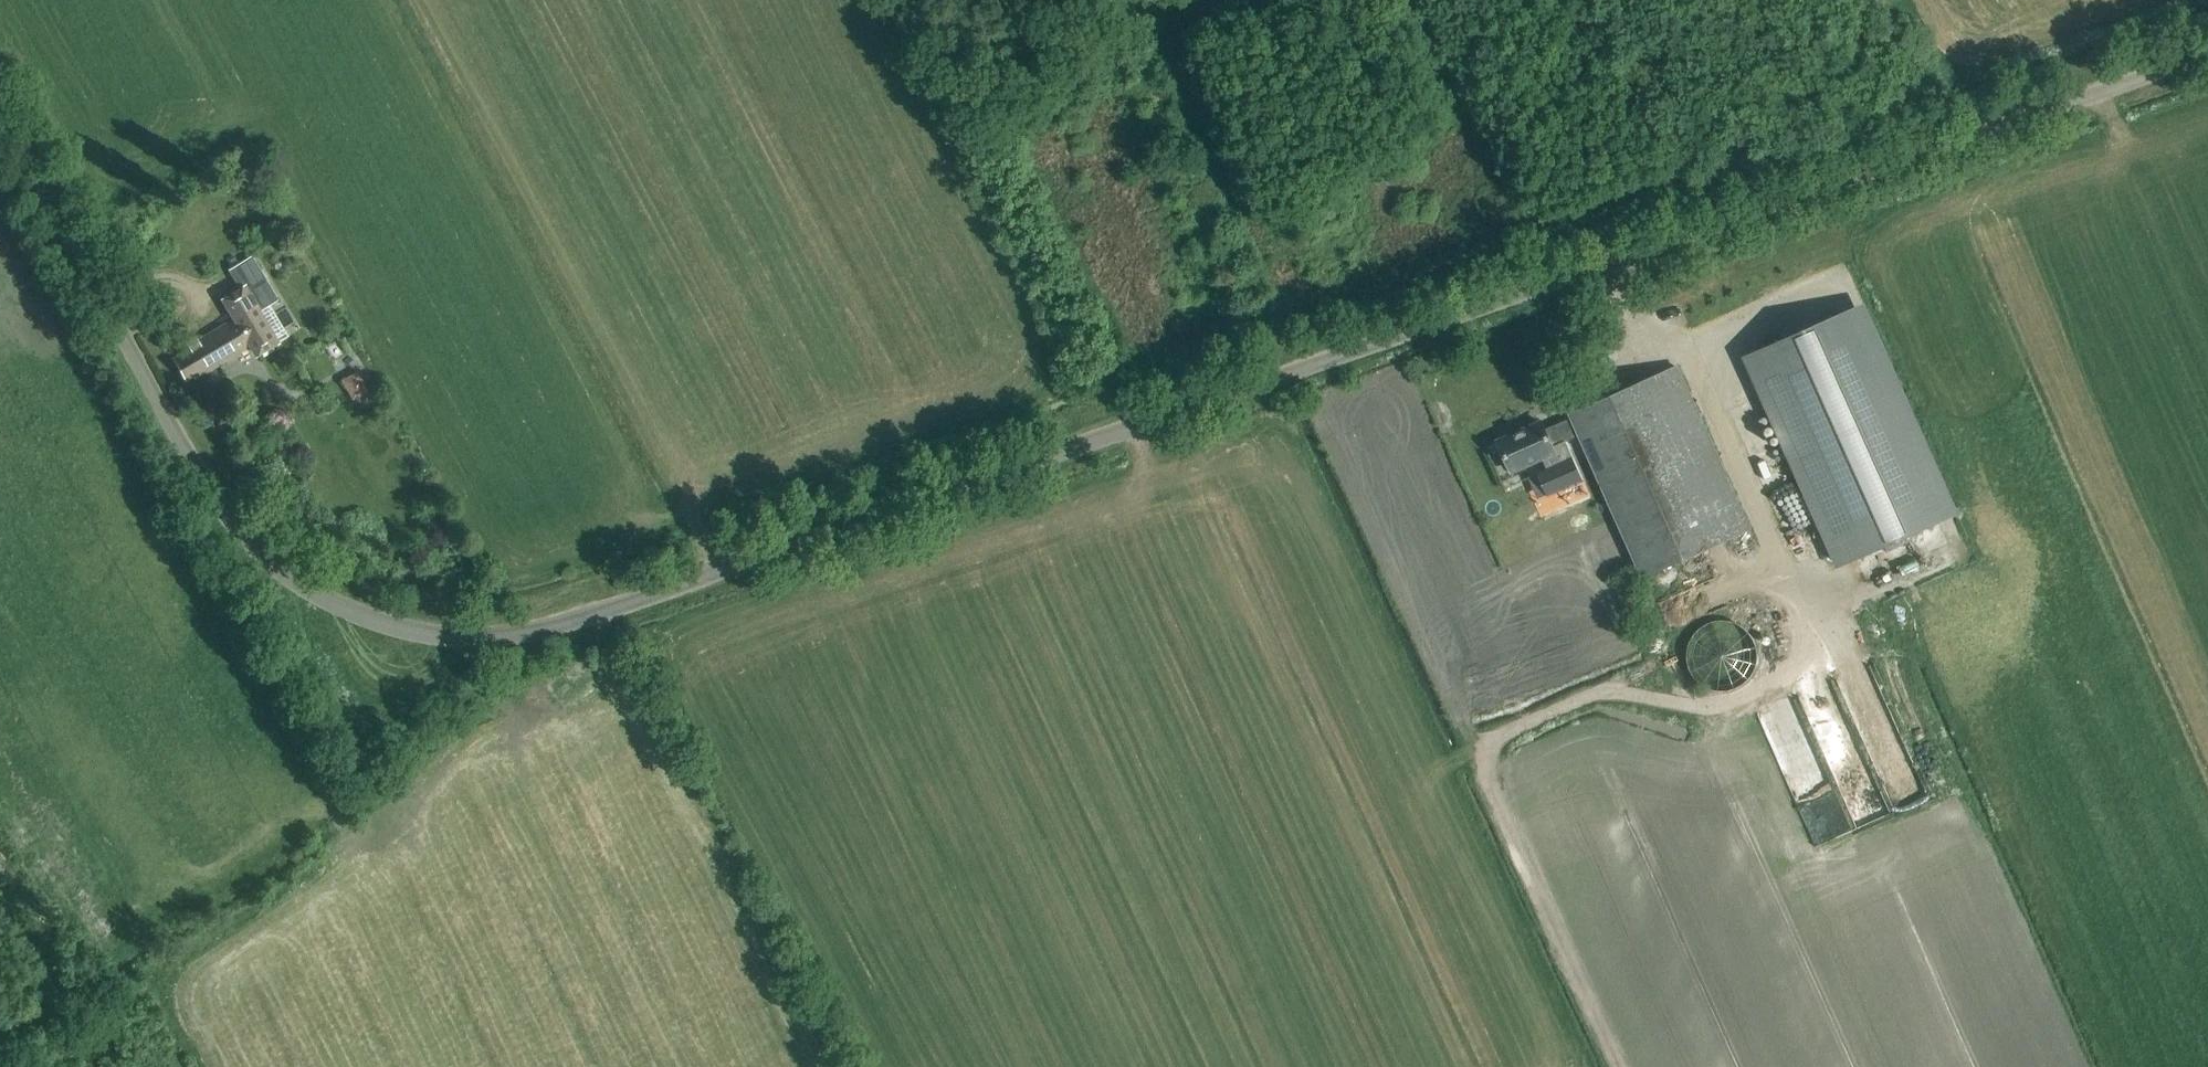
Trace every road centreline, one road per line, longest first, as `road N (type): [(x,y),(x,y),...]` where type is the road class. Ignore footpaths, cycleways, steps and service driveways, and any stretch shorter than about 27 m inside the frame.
road 1 (unclassified): [(2207,54),(561,632),(459,643),(355,618),(250,551),(185,465),(0,128)]

